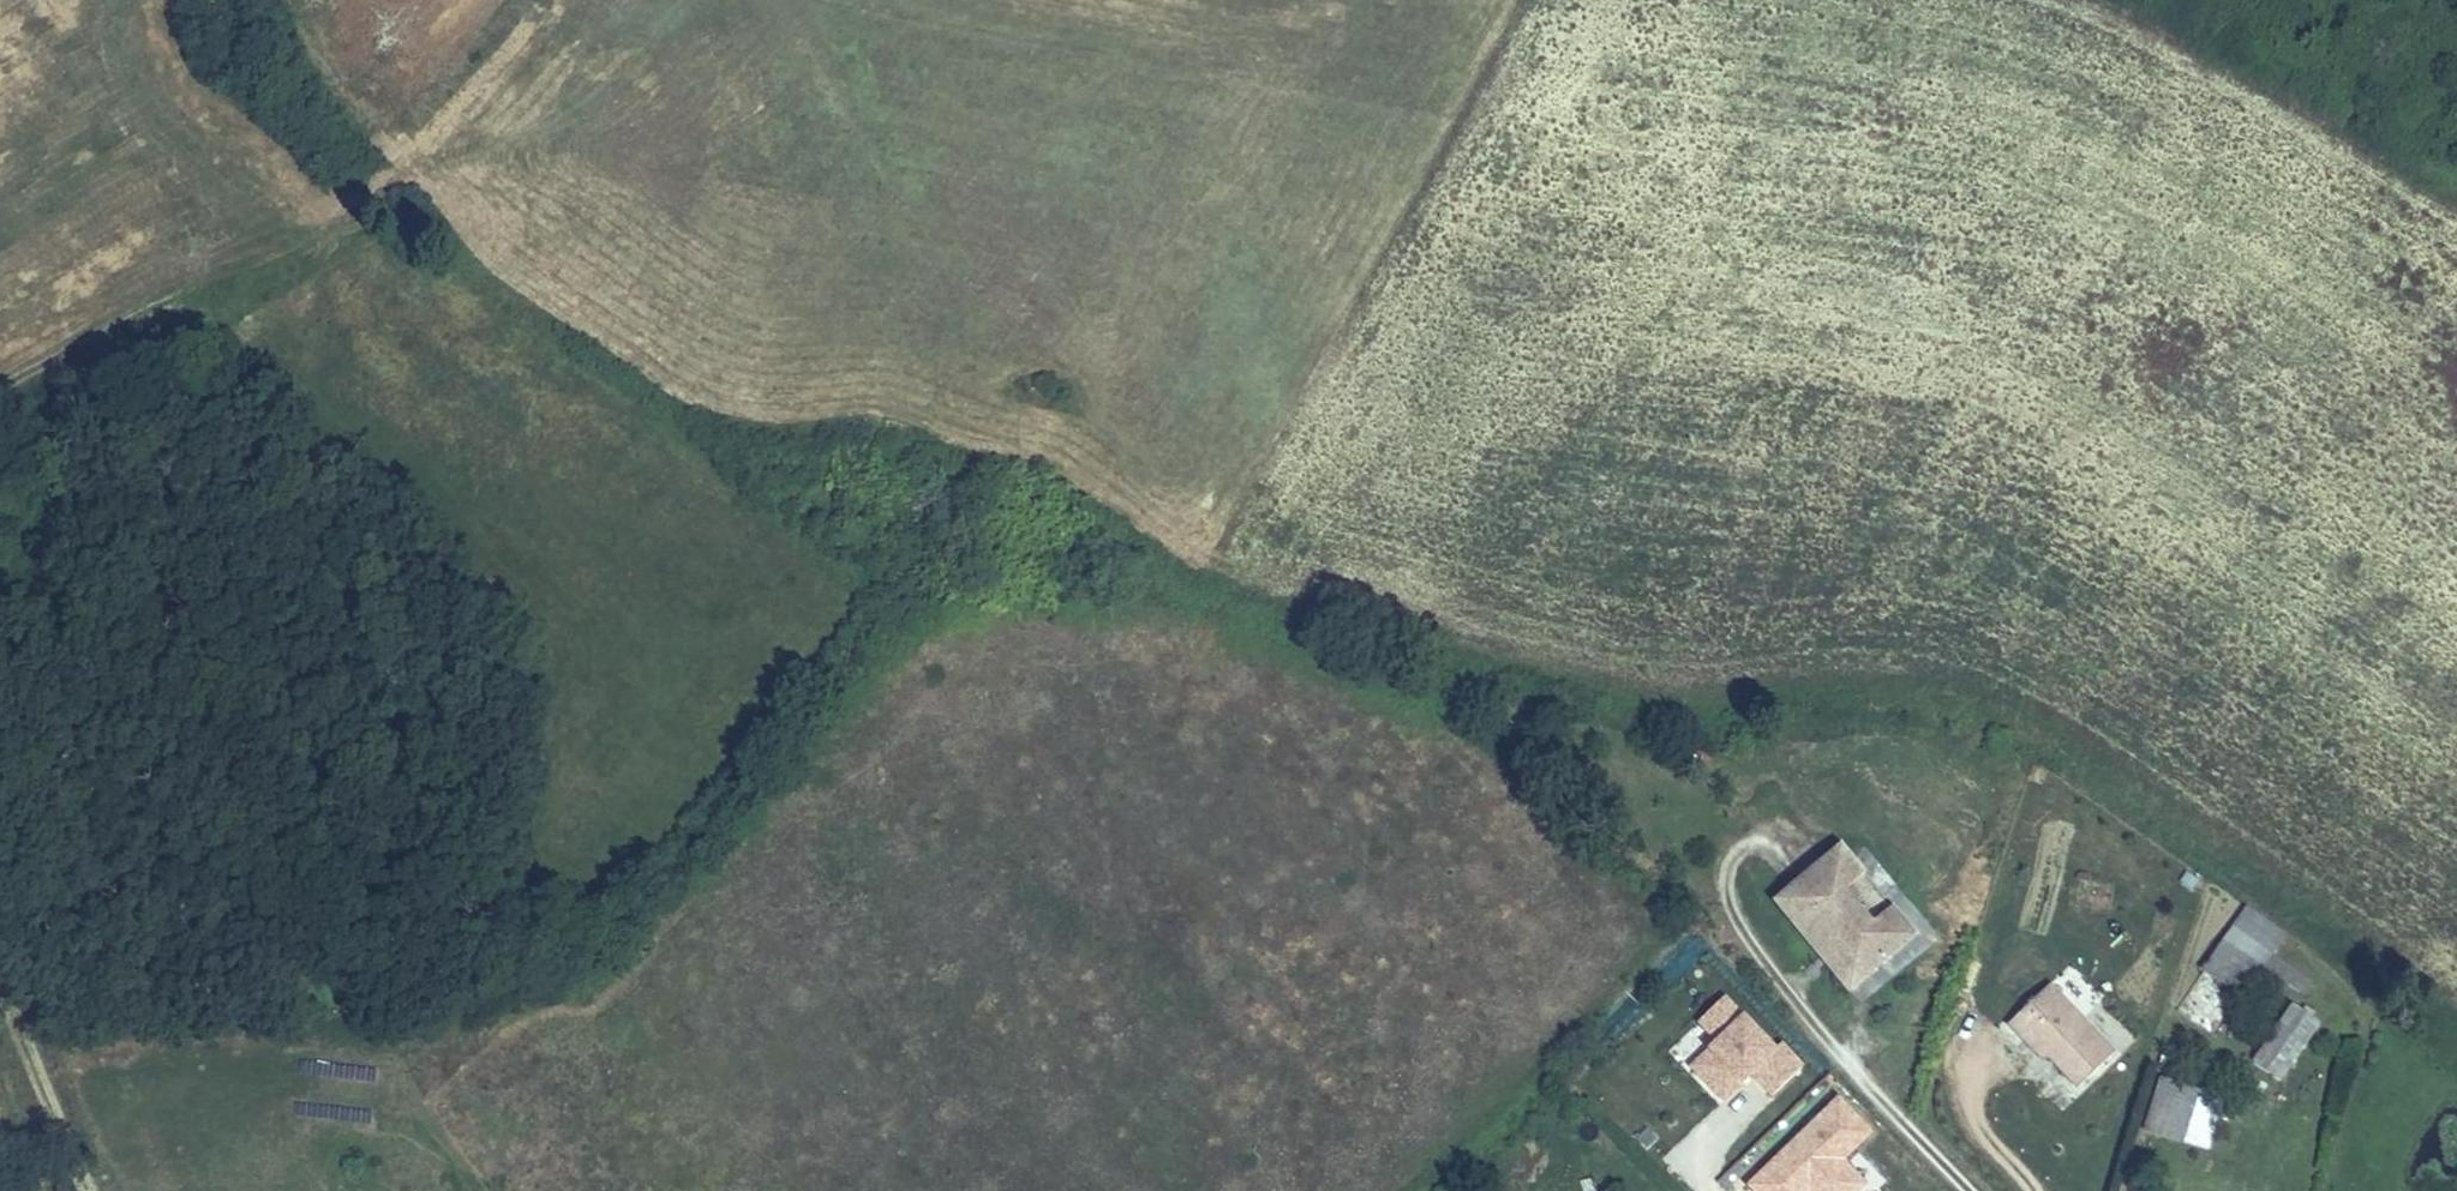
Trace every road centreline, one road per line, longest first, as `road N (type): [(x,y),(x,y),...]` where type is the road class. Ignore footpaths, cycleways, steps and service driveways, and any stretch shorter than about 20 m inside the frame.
road 1 (track): [(0,1009),(82,1190)]

